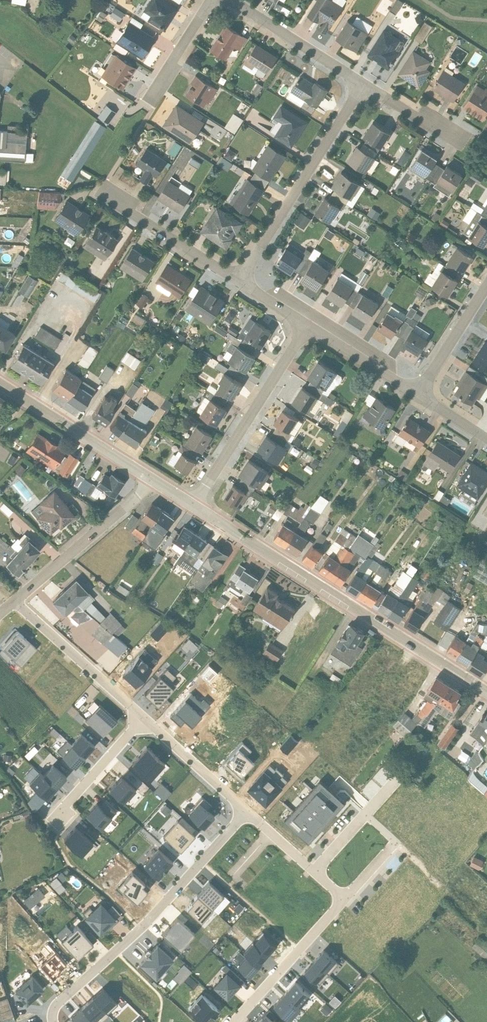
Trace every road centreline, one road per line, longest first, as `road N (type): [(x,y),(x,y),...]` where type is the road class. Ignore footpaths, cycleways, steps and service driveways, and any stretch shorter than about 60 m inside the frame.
road 1 (residential): [(486,694),(195,505)]
road 2 (residential): [(248,812),(61,1001),(54,1021)]
road 3 (residential): [(239,280),(365,84)]
road 4 (residential): [(195,505),(307,325)]
road 5 (residential): [(154,481),(15,602)]
road 6 (residential): [(154,481),(0,384)]
road 7 (residential): [(143,718),(15,602)]
road 8 (residential): [(233,1021),(344,901)]
road 9 (residential): [(365,84),(229,0)]
road 10 (residential): [(111,195),(239,280)]
road 11 (residential): [(248,812),(143,718)]
road 12 (residential): [(55,819),(143,718)]
road 13 (residential): [(307,325),(417,394)]
road 14 (residential): [(417,394),(486,284)]

